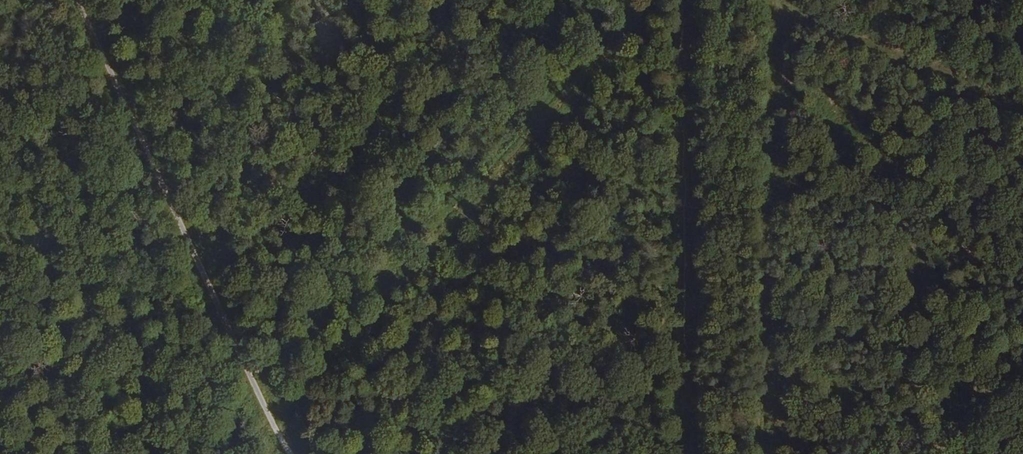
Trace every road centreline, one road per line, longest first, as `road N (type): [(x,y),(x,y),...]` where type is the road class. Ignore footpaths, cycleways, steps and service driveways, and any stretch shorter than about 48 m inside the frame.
road 1 (track): [(80,0),(293,453)]
road 2 (track): [(785,0),(773,453)]
road 3 (track): [(1022,105),(784,14)]

